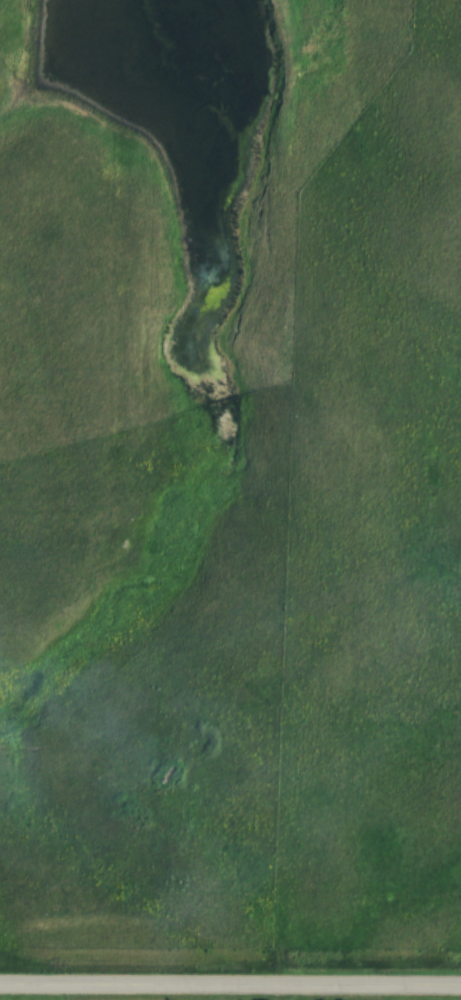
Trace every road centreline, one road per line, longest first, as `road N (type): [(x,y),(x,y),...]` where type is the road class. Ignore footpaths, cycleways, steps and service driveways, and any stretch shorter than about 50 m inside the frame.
road 1 (residential): [(460,989),(0,990)]

